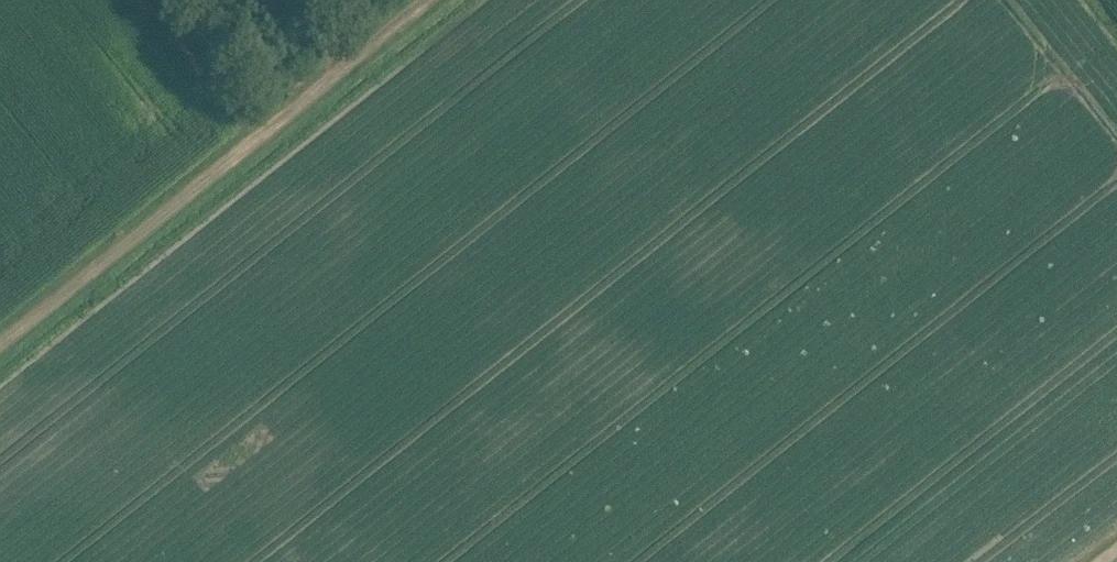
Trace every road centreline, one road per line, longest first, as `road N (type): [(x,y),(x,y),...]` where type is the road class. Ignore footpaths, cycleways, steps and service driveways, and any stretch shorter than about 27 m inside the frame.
road 1 (track): [(0,343),(429,0)]

